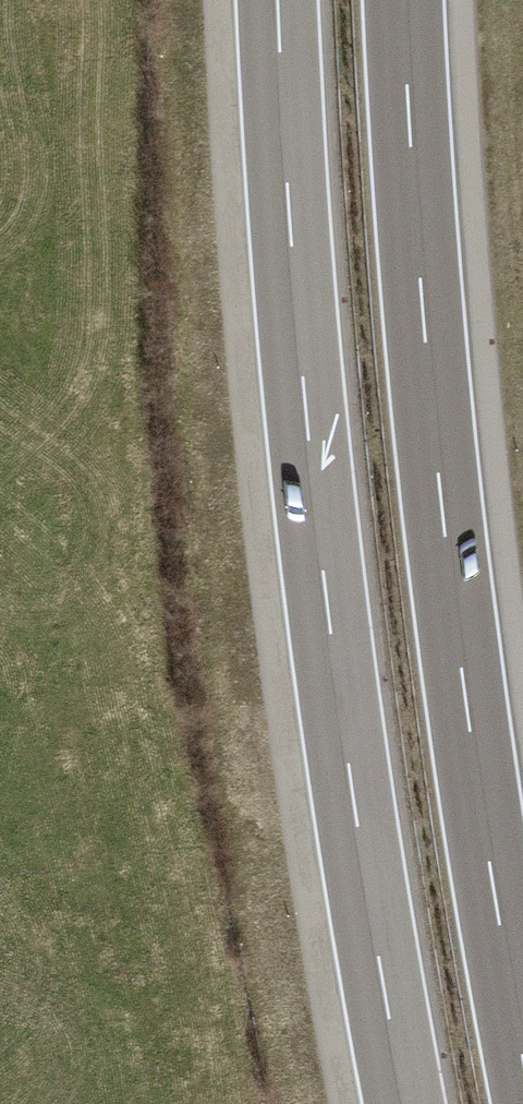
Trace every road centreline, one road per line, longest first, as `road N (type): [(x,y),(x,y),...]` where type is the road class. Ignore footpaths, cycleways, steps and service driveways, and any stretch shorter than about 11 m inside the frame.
road 1 (motorway): [(277,0),(302,378),(374,932),(406,1103)]
road 2 (motorway): [(522,1055),(452,600),(425,339),(406,0)]

